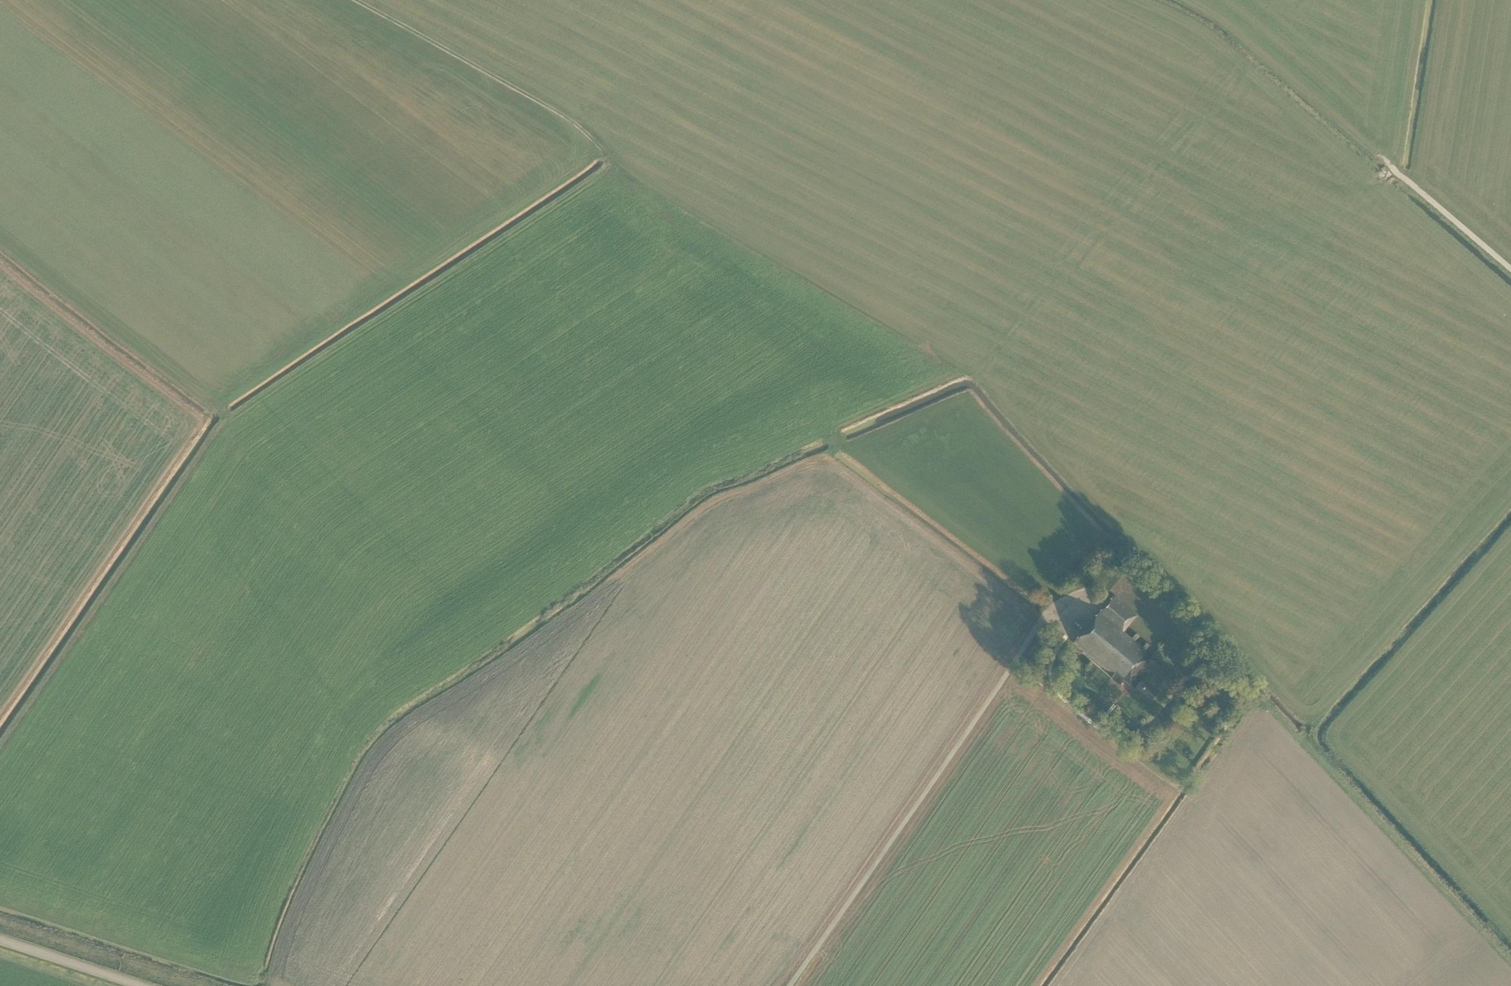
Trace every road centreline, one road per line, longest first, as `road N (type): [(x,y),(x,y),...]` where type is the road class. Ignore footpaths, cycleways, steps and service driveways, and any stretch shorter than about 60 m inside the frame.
road 1 (track): [(354,0),(566,118),(605,153),(605,179)]
road 2 (track): [(1510,270),(1386,163)]
road 3 (tertiary): [(137,985),(0,941)]

